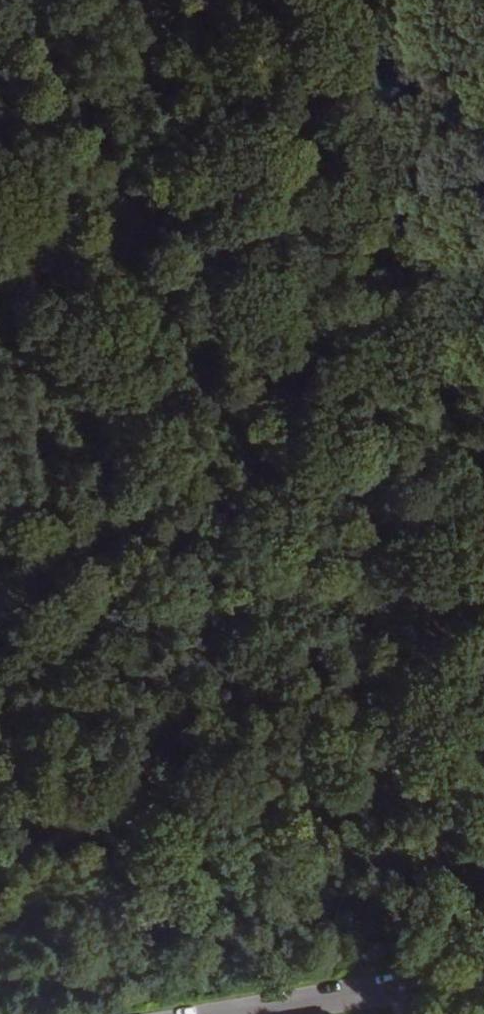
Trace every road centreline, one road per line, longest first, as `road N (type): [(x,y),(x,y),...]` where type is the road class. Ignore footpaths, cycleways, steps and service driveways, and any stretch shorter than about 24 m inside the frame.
road 1 (track): [(0,866),(70,836),(296,809),(416,769),(483,733)]
road 2 (residential): [(266,1013),(411,989)]

